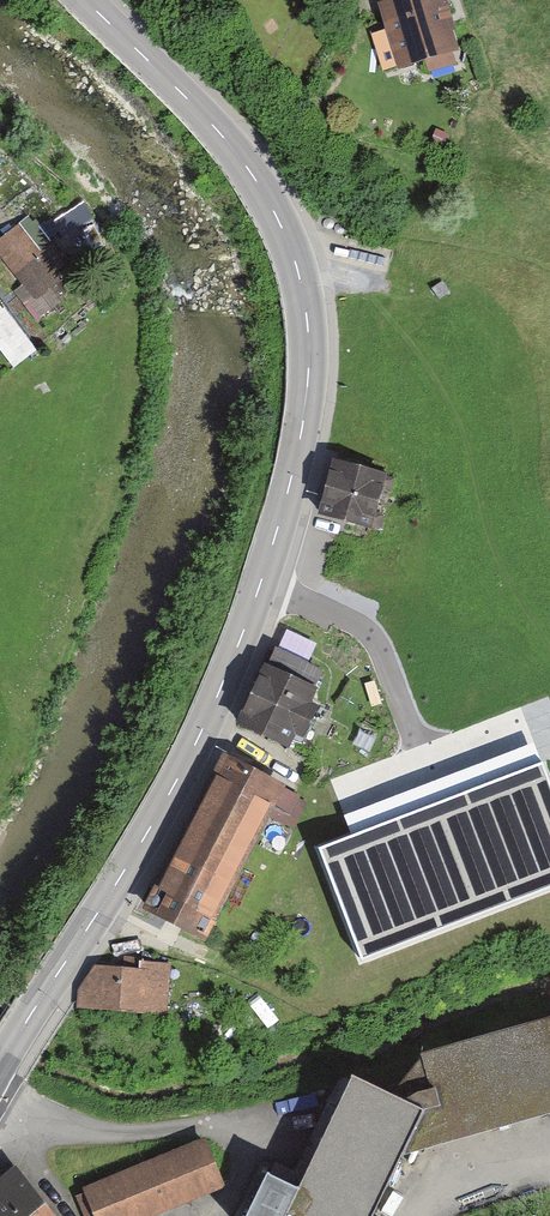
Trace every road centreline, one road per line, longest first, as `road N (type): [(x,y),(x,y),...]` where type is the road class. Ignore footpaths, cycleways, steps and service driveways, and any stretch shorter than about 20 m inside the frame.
road 1 (tertiary): [(88,0),(219,125),(278,211),(301,272),(307,400),(290,489),(241,642),(196,748),(0,1071)]

